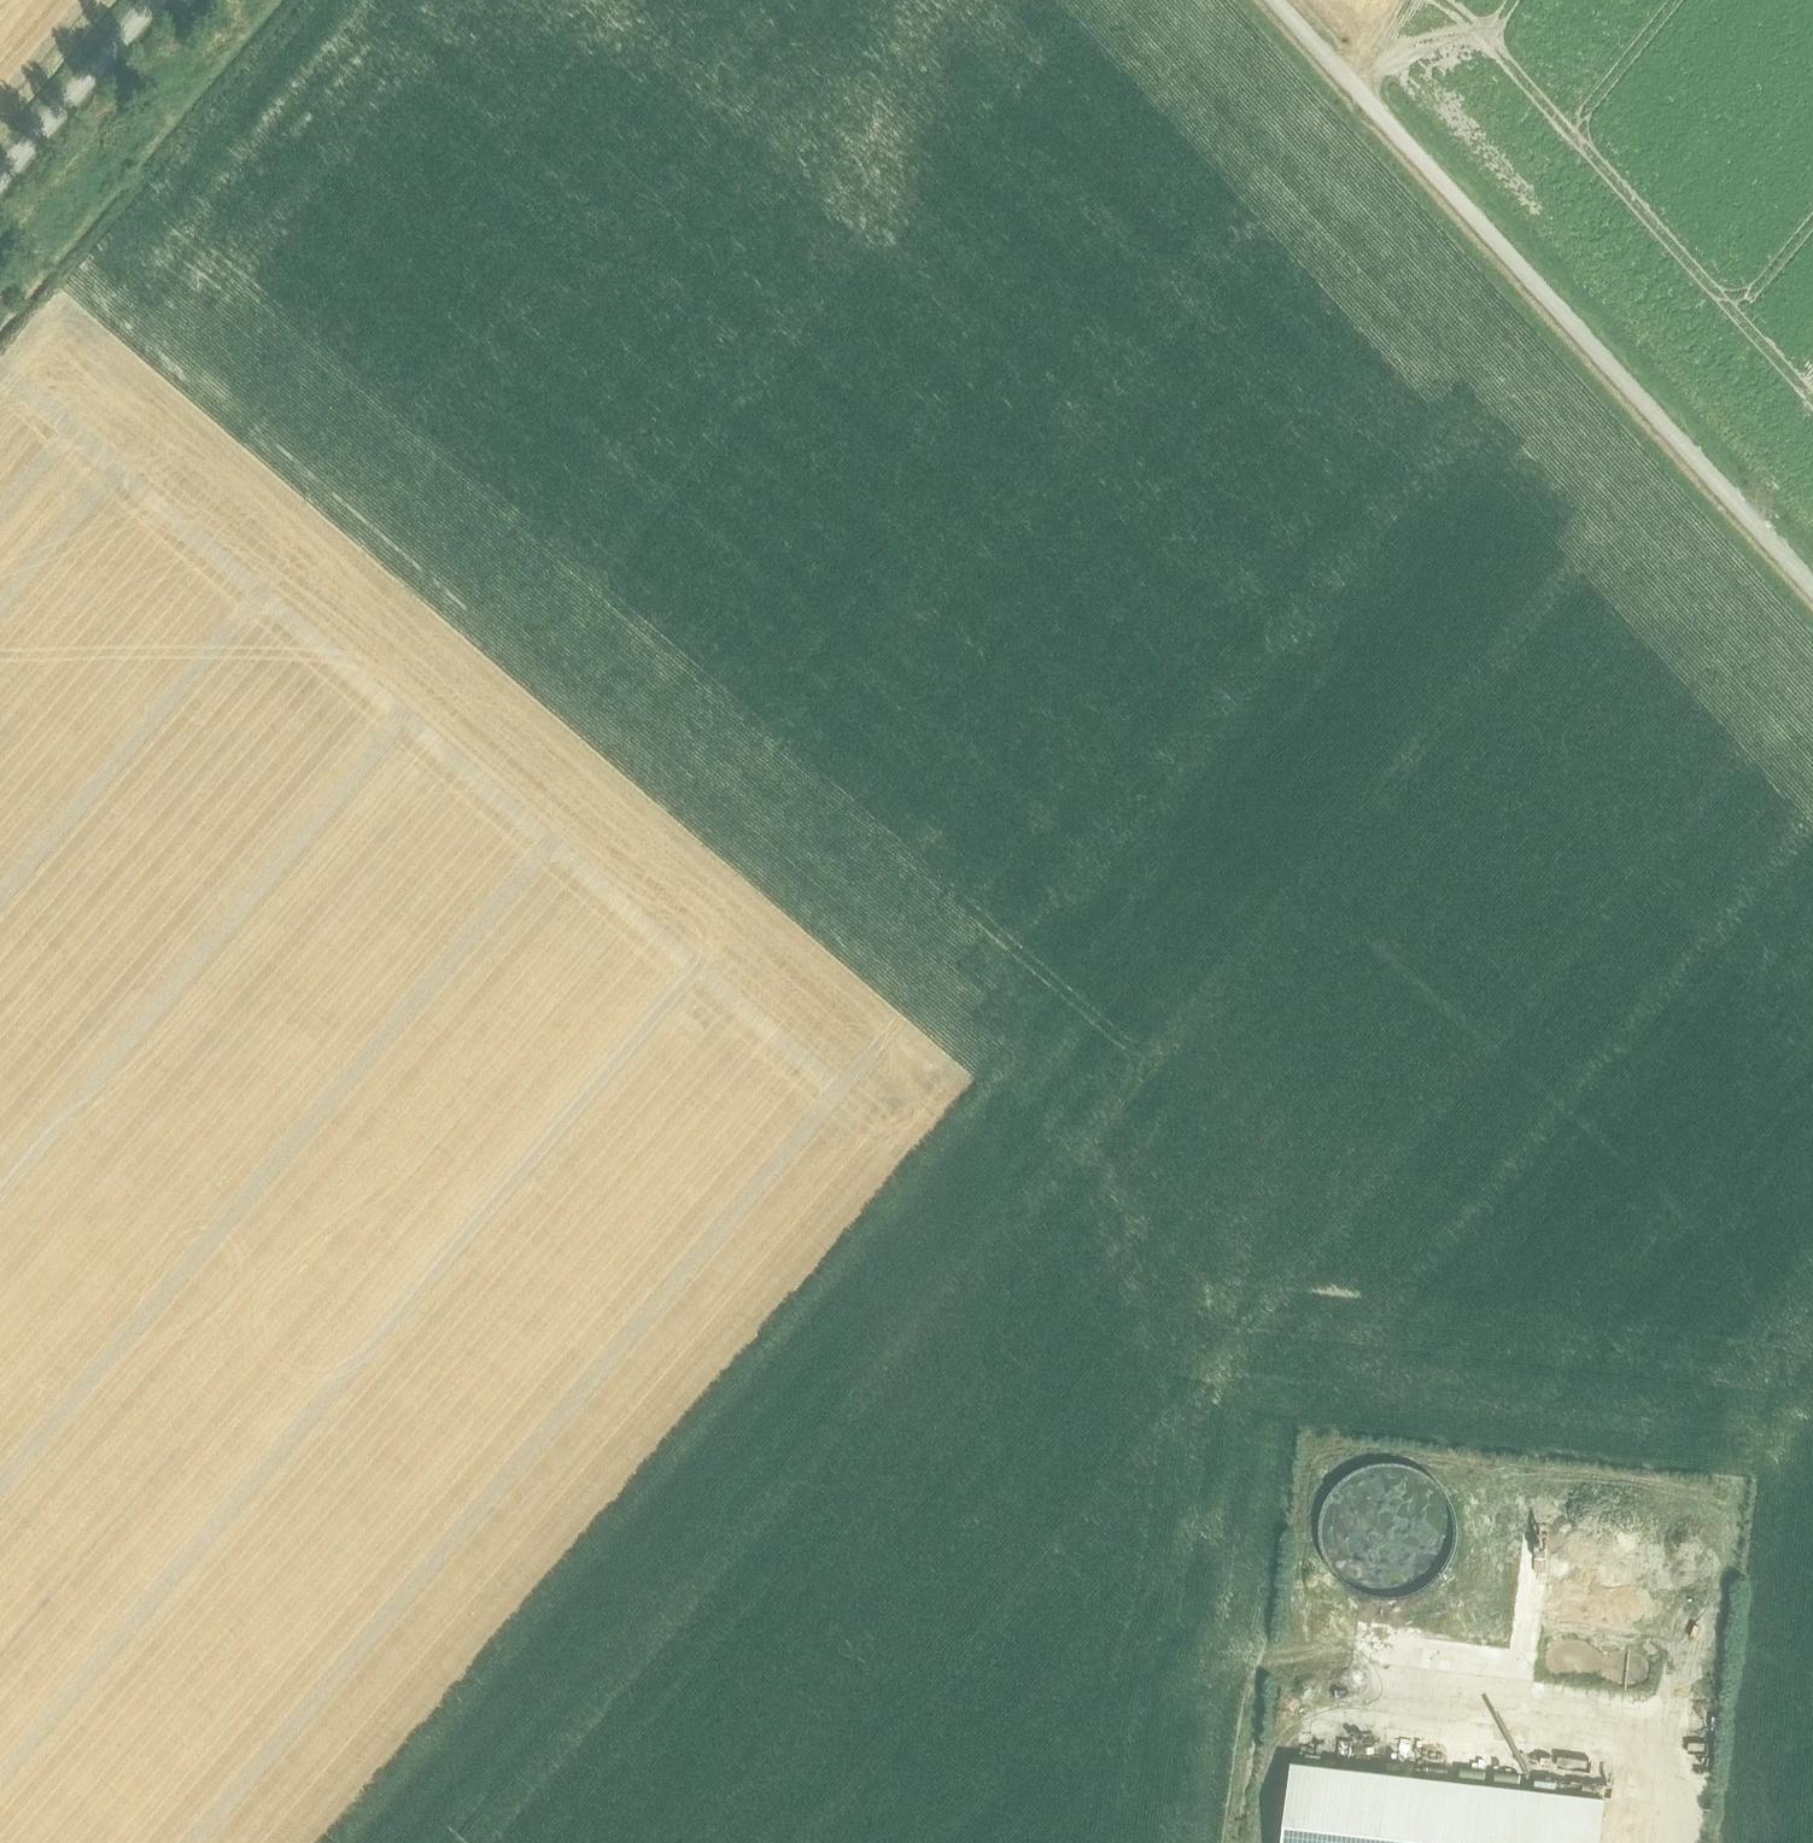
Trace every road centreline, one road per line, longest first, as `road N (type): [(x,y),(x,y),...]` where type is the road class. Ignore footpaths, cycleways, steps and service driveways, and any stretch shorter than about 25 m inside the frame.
road 1 (unclassified): [(1812,591),(1273,0)]
road 2 (unclassified): [(155,0),(0,181)]

